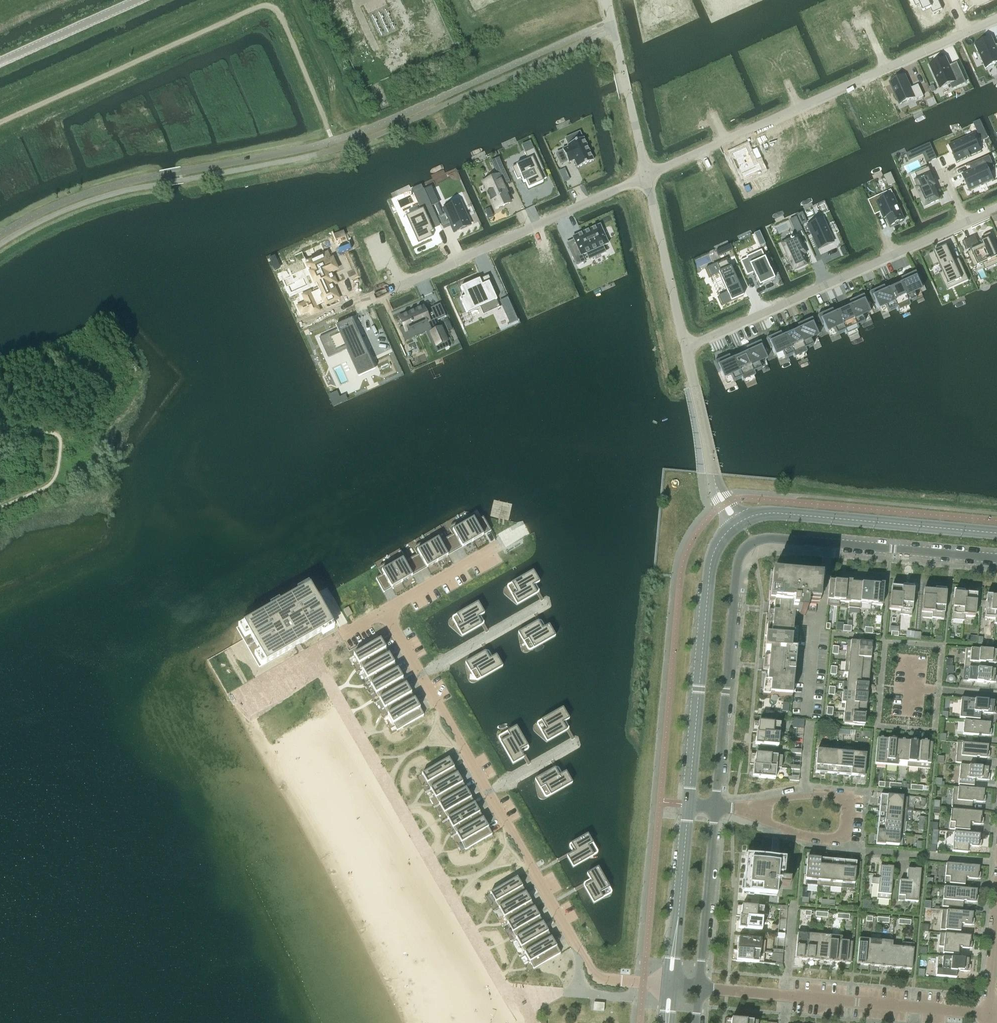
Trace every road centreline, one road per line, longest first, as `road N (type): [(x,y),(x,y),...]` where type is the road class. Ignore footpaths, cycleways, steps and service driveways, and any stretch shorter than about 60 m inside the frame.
road 1 (residential): [(714,807),(737,566),(746,549),(771,539),(996,558)]
road 2 (residential): [(672,986),(606,982),(591,973),(385,612)]
road 3 (residential): [(996,19),(646,176)]
road 4 (residential): [(965,222),(686,347)]
road 5 (residential): [(646,176),(368,301)]
road 6 (tertiary): [(739,522),(710,562),(689,805)]
road 7 (tertiary): [(996,533),(775,513),(739,522)]
road 8 (residential): [(989,1014),(785,996)]
road 9 (tertiary): [(689,805),(672,986)]
road 10 (residential): [(699,988),(714,807)]
road 11 (unclassified): [(607,0),(646,176)]
road 12 (unclassified): [(646,176),(686,347)]
road 13 (residential): [(235,696),(385,612)]
road 14 (residential): [(785,996),(803,835)]
road 15 (residential): [(846,840),(859,850),(996,863)]
road 16 (tertiary): [(0,62),(139,0)]
road 17 (residential): [(385,612),(491,551)]

